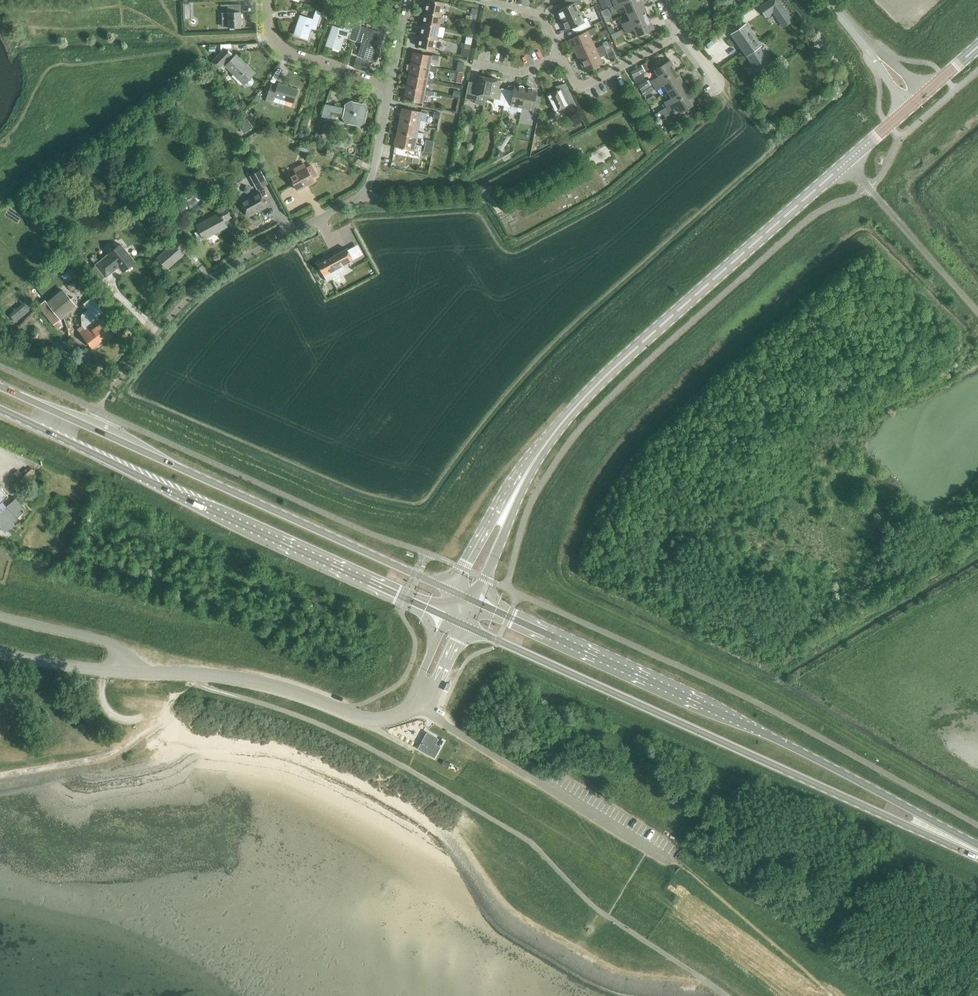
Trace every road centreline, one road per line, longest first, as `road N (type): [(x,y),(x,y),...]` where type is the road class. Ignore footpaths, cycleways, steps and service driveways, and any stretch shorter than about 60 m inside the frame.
road 1 (primary): [(465,626),(977,855)]
road 2 (primary): [(977,846),(789,745),(476,602)]
road 3 (primary): [(456,593),(0,387)]
road 4 (primary): [(0,410),(447,618)]
road 5 (residential): [(112,388),(191,295),(230,265),(362,194),(391,85)]
road 6 (secondary): [(546,444),(606,374),(847,162)]
road 7 (unclassified): [(196,675),(285,691),(370,720),(416,705)]
road 8 (unclassified): [(977,317),(847,162)]
road 9 (secondary): [(546,444),(512,480),(456,593)]
road 10 (secondary): [(476,602),(546,444)]
road 11 (residential): [(391,85),(288,53),(270,38),(266,0)]
road 12 (residential): [(682,34),(586,85),(572,79),(559,56)]
road 13 (unclassified): [(0,616),(107,644),(133,669)]
road 14 (unclassified): [(133,669),(0,653)]

